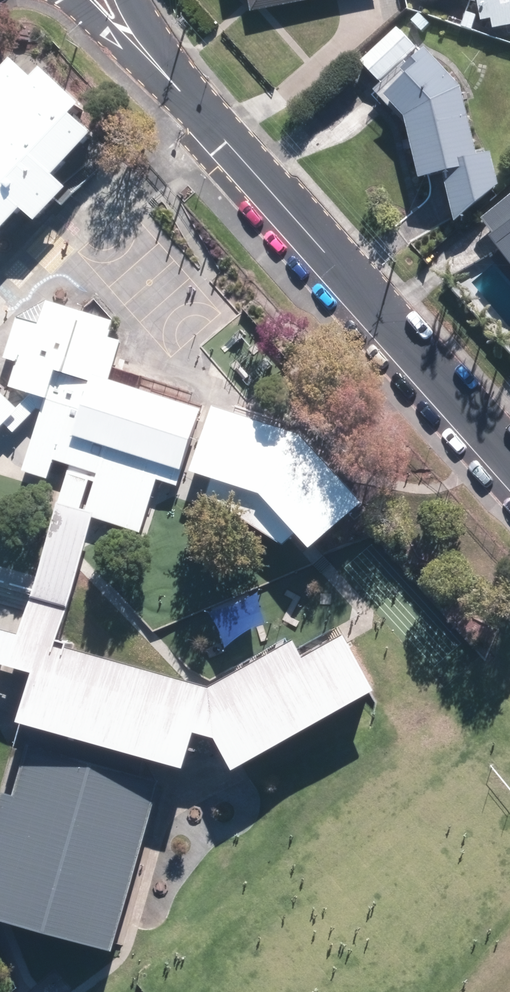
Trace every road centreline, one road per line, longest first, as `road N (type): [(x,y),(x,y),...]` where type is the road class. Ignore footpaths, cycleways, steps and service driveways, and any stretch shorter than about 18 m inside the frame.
road 1 (residential): [(509,457),(179,87)]
road 2 (residential): [(179,87),(70,0)]

